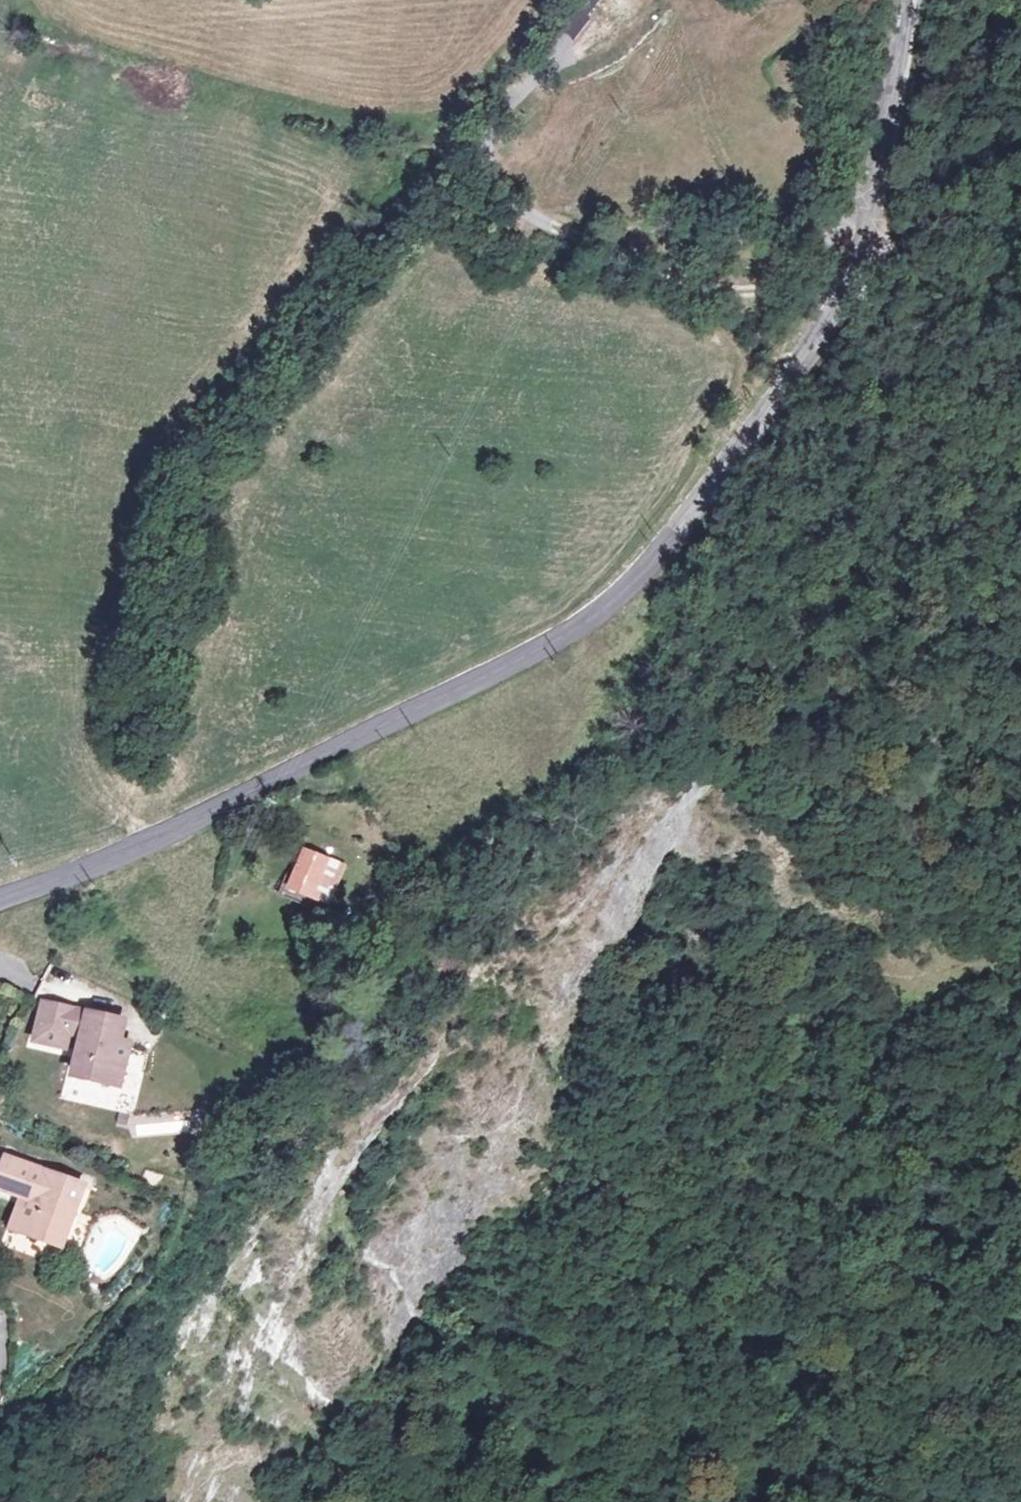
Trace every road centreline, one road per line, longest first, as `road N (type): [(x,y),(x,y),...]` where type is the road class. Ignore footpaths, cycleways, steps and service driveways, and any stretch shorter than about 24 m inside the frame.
road 1 (tertiary): [(908,0),(870,220),(843,294),(760,419),(593,621),(546,655),(140,852),(0,902)]
road 2 (track): [(535,0),(454,125)]

